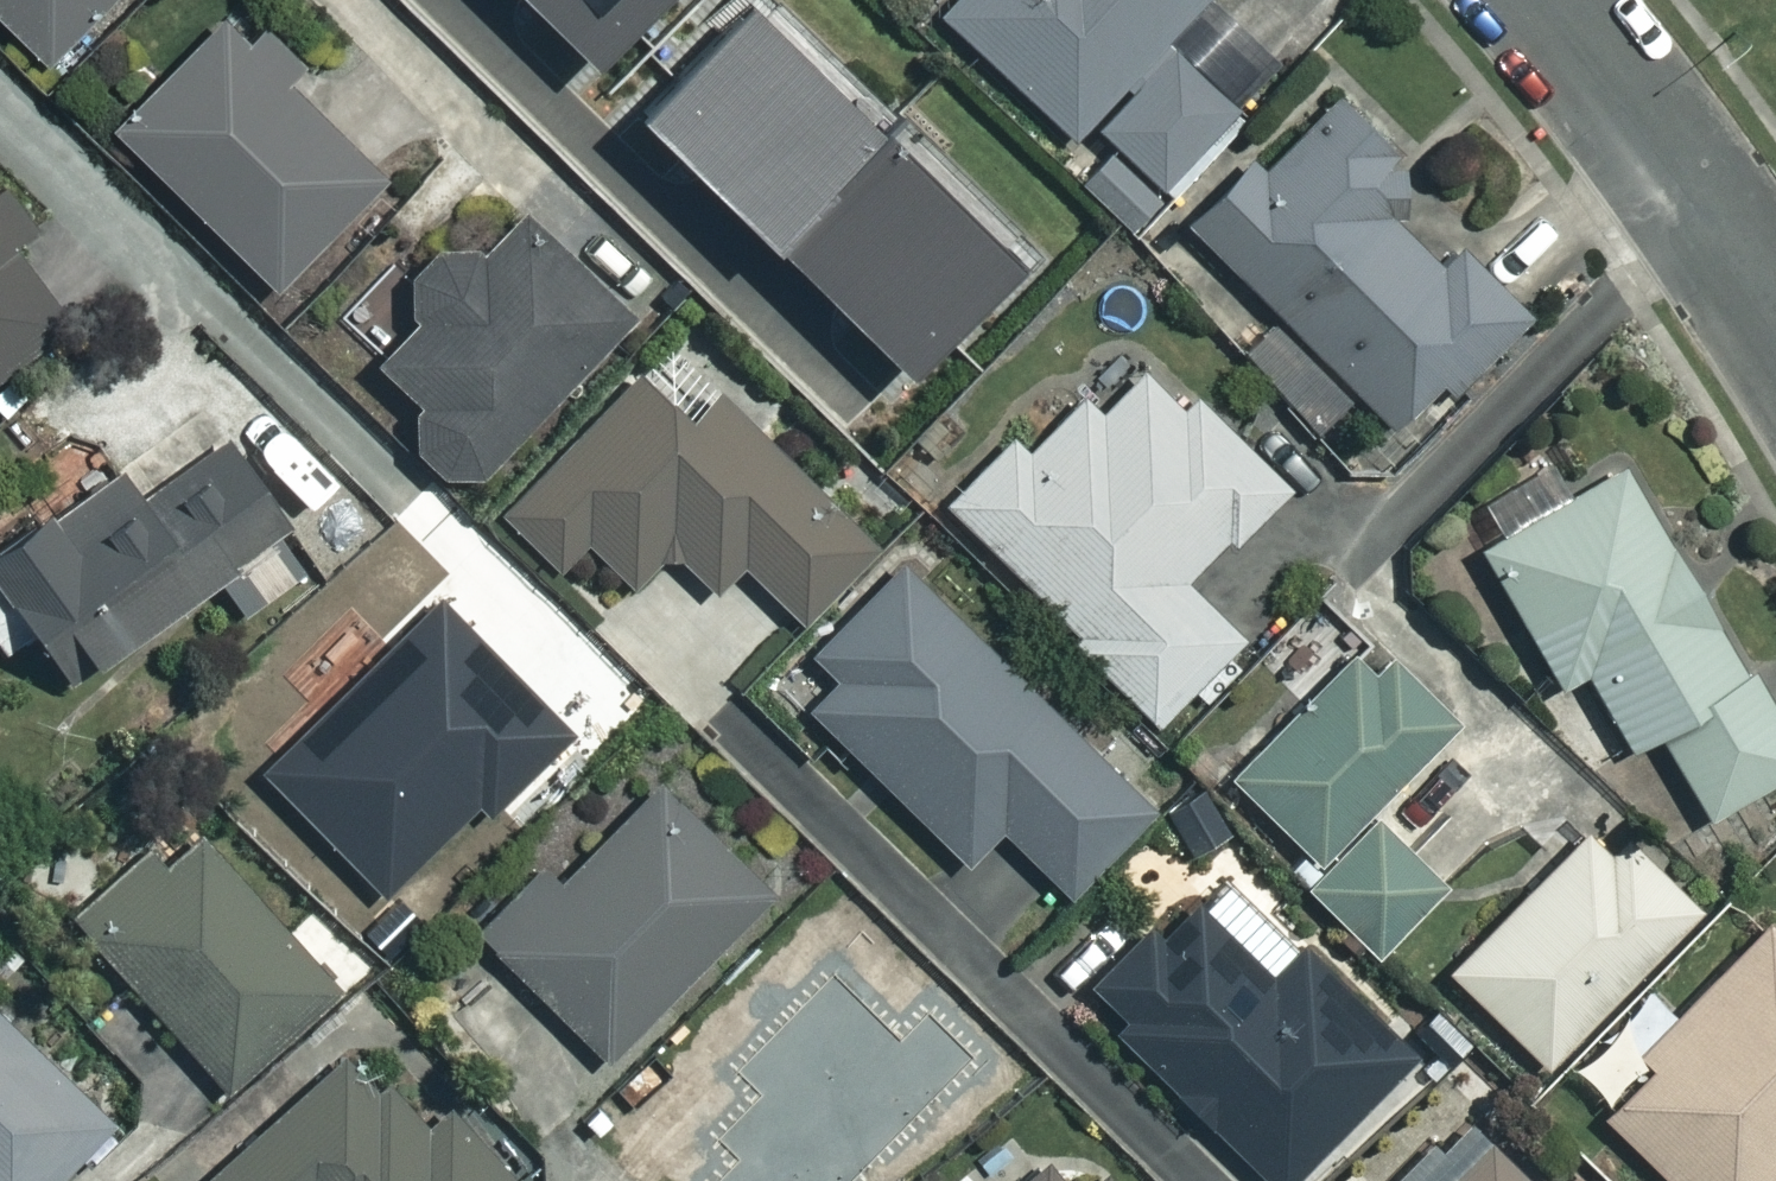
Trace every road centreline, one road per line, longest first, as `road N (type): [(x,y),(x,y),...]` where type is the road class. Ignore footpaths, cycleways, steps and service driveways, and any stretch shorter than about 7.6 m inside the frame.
road 1 (residential): [(1546,0),(1775,323)]

